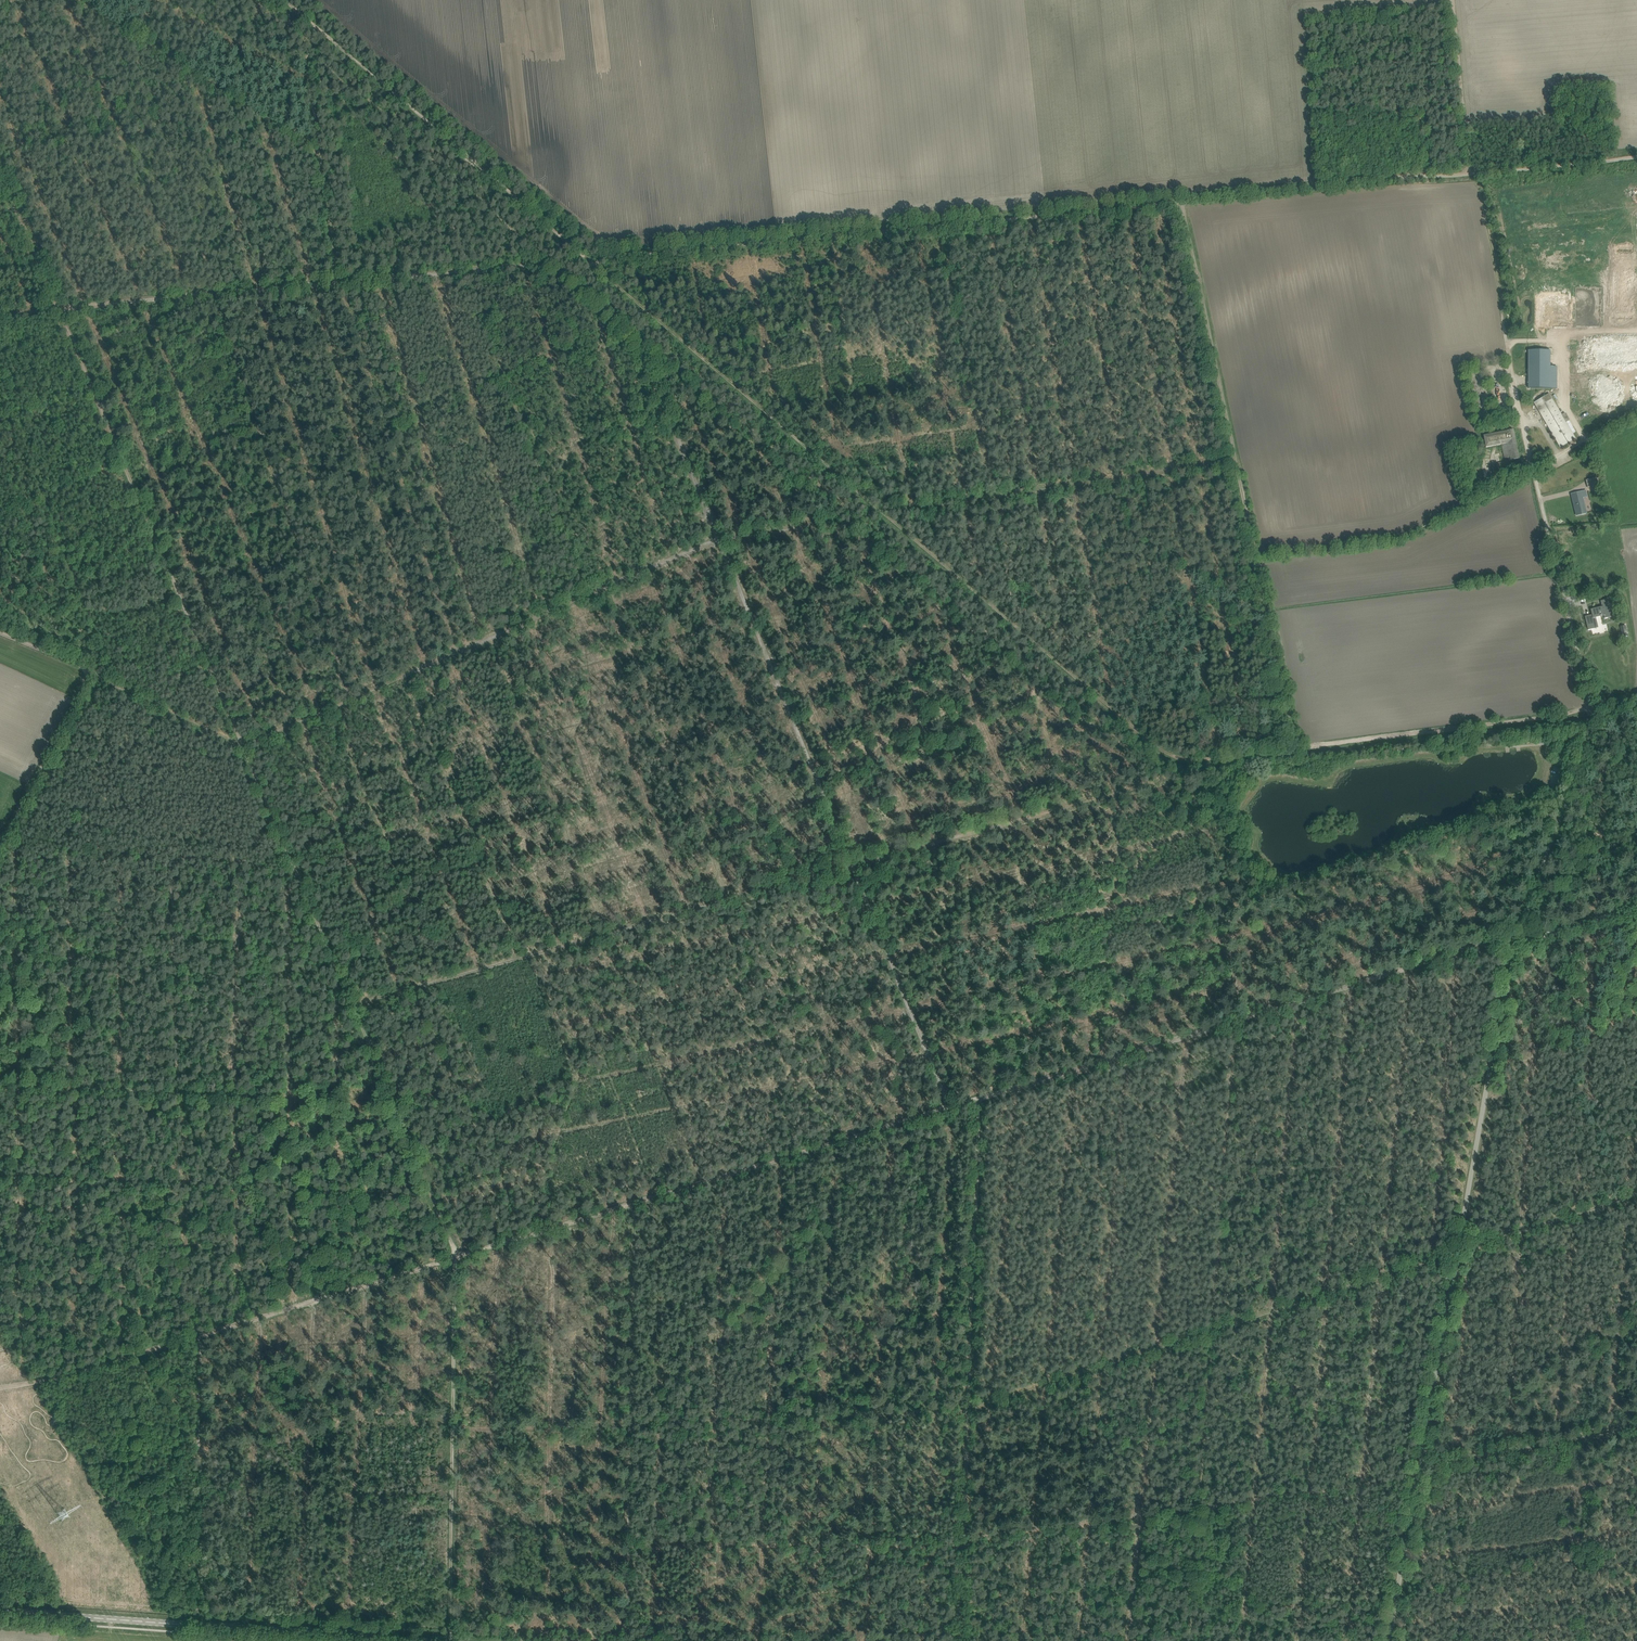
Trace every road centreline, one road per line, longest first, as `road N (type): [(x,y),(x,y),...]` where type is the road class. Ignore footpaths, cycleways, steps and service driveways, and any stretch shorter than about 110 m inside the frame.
road 1 (unclassified): [(1388,1640),(1501,1012),(1526,913),(1592,732),(1533,468)]
road 2 (track): [(1235,1021),(200,1336)]
road 3 (track): [(611,252),(1468,174)]
road 4 (track): [(312,146),(321,156),(342,280),(453,656)]
road 5 (track): [(888,516),(1159,748),(1206,761),(1296,751)]
road 6 (track): [(247,746),(50,302)]
road 7 (track): [(717,544),(840,527),(854,535),(908,665),(958,838)]
road 8 (track): [(1417,1478),(962,1532)]
road 9 (track): [(1268,621),(1181,201)]
road 10 (track): [(350,700),(216,294)]
road 11 (secondary): [(0,1610),(406,1640)]
road 12 (track): [(350,700),(717,544)]
road 13 (track): [(586,259),(888,516)]
road 14 (track): [(576,251),(286,0)]
road 15 (track): [(630,1404),(872,1275),(971,1247)]
road 16 (track): [(896,984),(663,1086),(701,1186)]
road 17 (track): [(717,544),(852,870)]
road 18 (track): [(178,1088),(167,861),(292,864)]
road 19 (track): [(627,1426),(965,1405)]
road 20 (track): [(608,591),(730,902)]
road 21 (track): [(1212,1325),(1189,1640)]
road 22 (track): [(1335,1287),(1636,1192)]
road 23 (track): [(1113,1059),(1096,1138),(1106,1225),(1088,1364)]
road 24 (track): [(730,902),(438,981)]
road 25 (track): [(1296,751),(1591,712)]
road 26 (track): [(1235,1021),(1213,1315)]
road 27 (track): [(935,224),(994,494)]
road 28 (track): [(213,283),(130,36)]
road 29 (track): [(965,1405),(1212,1325)]
road 30 (track): [(852,870),(949,1109)]
road 31 (track): [(994,494),(1234,456)]
road 32 (track): [(1636,1426),(1420,1463)]
road 33 (track): [(450,1640),(451,1422)]
road 34 (track): [(627,1640),(627,1426)]
road 35 (track): [(312,146),(130,36)]
road 36 (track): [(637,347),(717,544)]
road 37 (track): [(178,1088),(384,1098)]
road 38 (track): [(90,677),(0,854)]
road 39 (track): [(630,1404),(635,1206)]
road 40 (track): [(178,1088),(0,1079)]
road 41 (track): [(450,1261),(384,1098)]
road 42 (track): [(1468,174),(1452,0)]
road 43 (track): [(90,677),(247,746)]
road 44 (track): [(1636,158),(1468,174)]
road 45 (track): [(50,302),(115,305),(216,294)]
road 46 (track): [(201,1616),(200,1456)]
road 47 (track): [(451,1419),(453,1260)]
road 48 (track): [(1383,977),(1235,1021)]
road 49 (track): [(292,864),(348,1006)]
road 50 (track): [(976,1101),(971,1247)]
road 51 (track): [(1512,940),(1383,977)]
road 52 (track): [(1296,751),(1268,621)]
road 53 (track): [(216,294),(348,279)]
road 54 (track): [(1212,1325),(1335,1287)]
road 55 (track): [(348,279),(476,269)]
road 56 (track): [(0,184),(50,302)]
road 57 (track): [(962,1532),(965,1405)]
road 58 (track): [(292,864),(247,746)]
road 59 (track): [(852,870),(730,902)]

